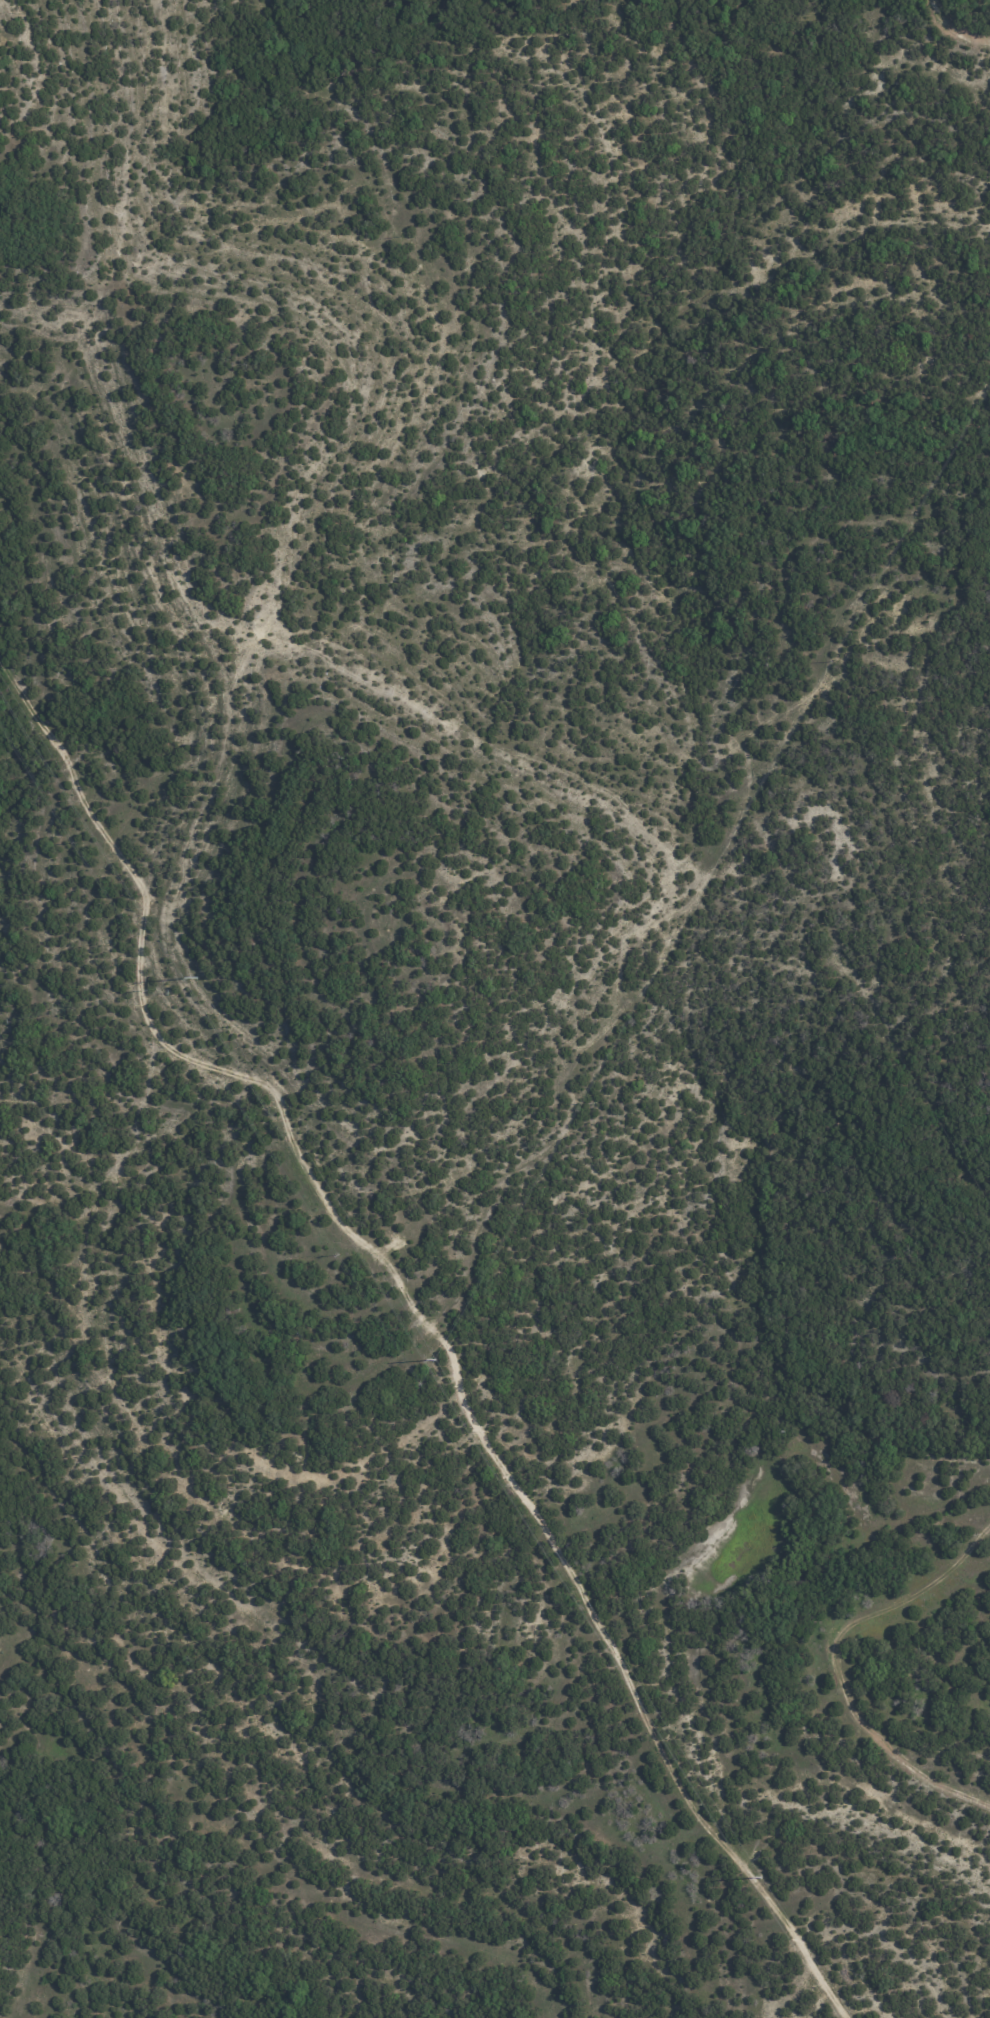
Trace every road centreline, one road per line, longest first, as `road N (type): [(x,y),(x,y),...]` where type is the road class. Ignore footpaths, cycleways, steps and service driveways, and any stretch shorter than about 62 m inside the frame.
road 1 (track): [(989,1526),(917,1588),(844,1617),(831,1650),(855,1708),(903,1762),(989,1803)]

